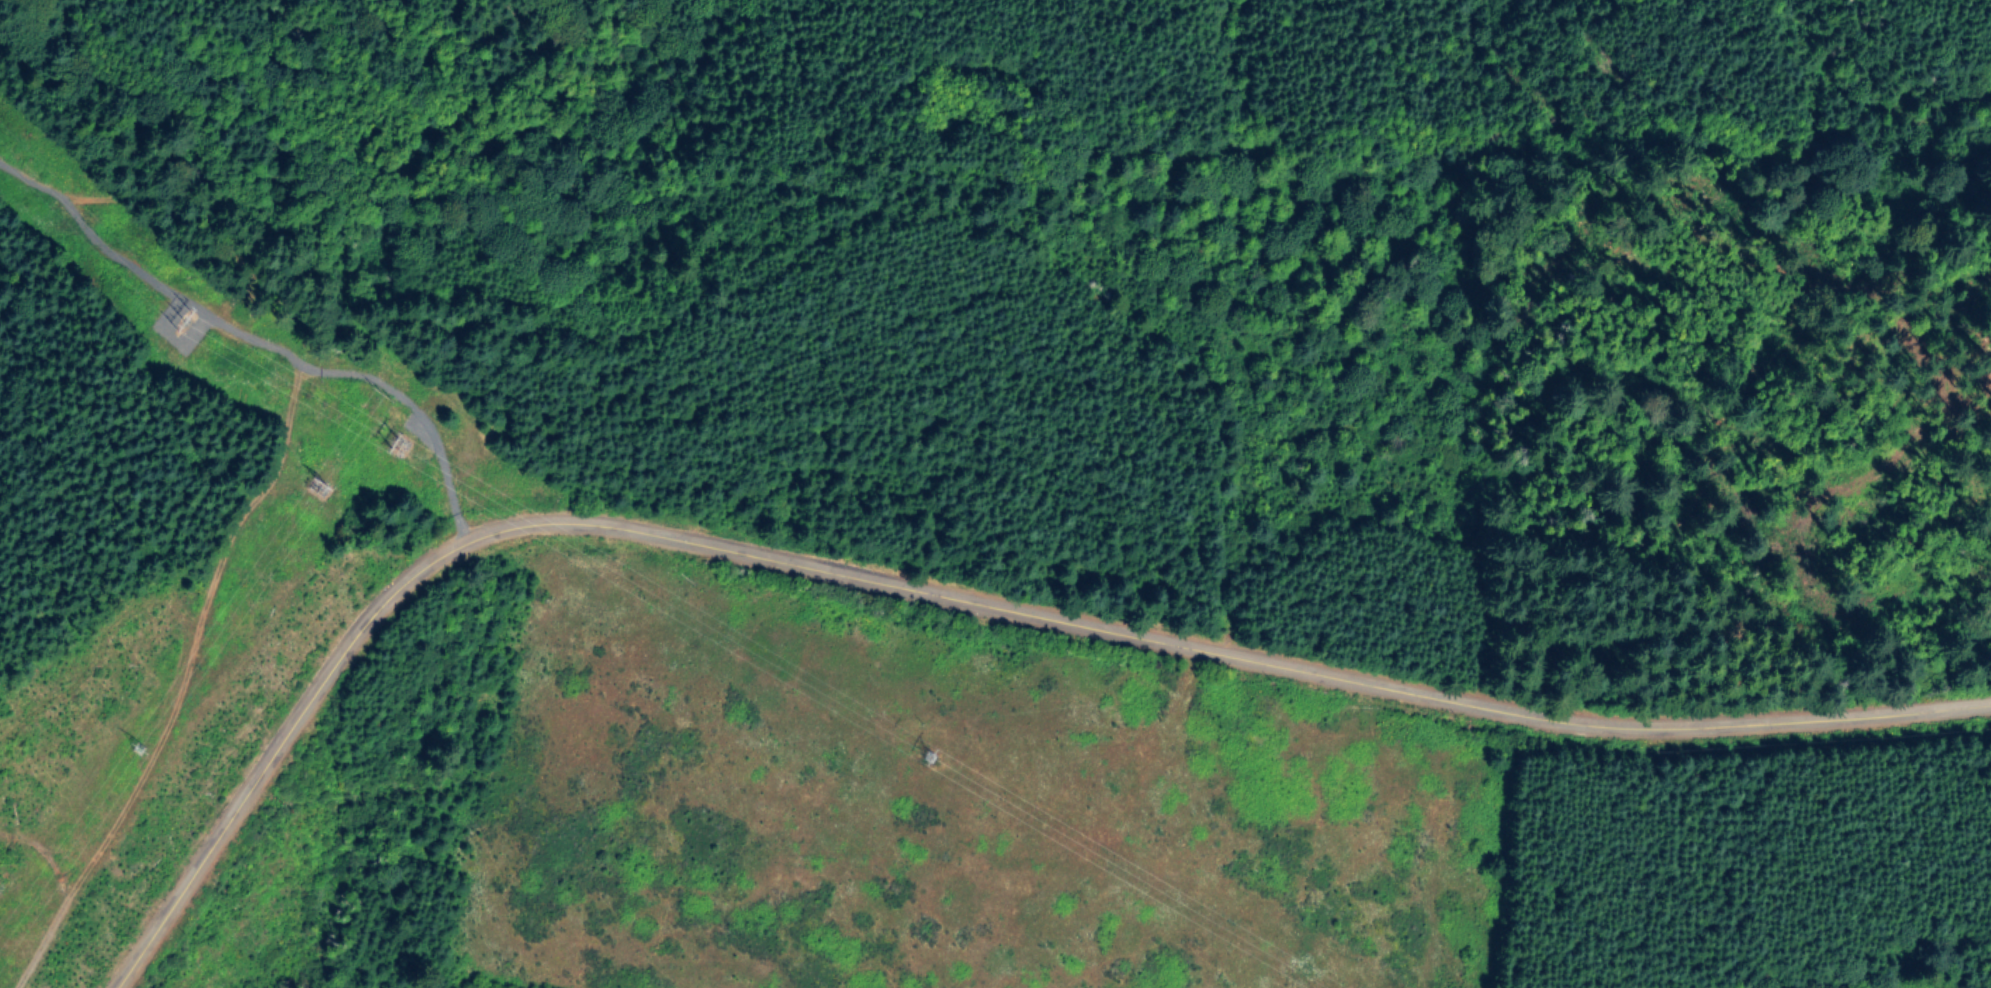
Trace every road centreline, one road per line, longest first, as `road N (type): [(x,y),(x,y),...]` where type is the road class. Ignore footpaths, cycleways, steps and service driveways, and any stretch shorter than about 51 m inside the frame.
road 1 (tertiary): [(110,987),(367,610),(421,564),(473,535),(529,522),(586,524),(1480,710),(1644,731),(1990,706)]
road 2 (track): [(19,987),(106,858),(223,565),(281,458),(297,363),(281,343),(210,317),(164,281),(97,251),(58,194),(0,173)]

